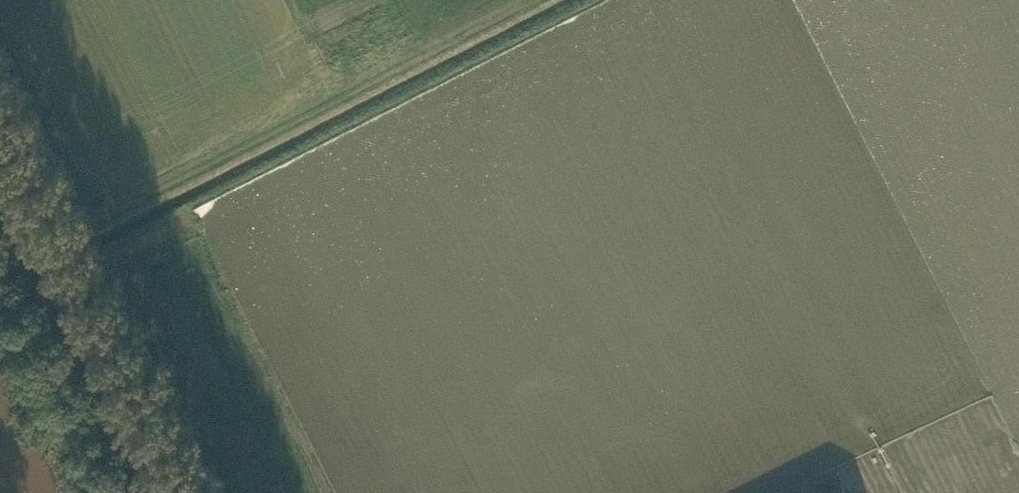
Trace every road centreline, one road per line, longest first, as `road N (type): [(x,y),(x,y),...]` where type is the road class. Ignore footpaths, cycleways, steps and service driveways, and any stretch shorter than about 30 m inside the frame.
road 1 (unclassified): [(157,492),(0,183)]

